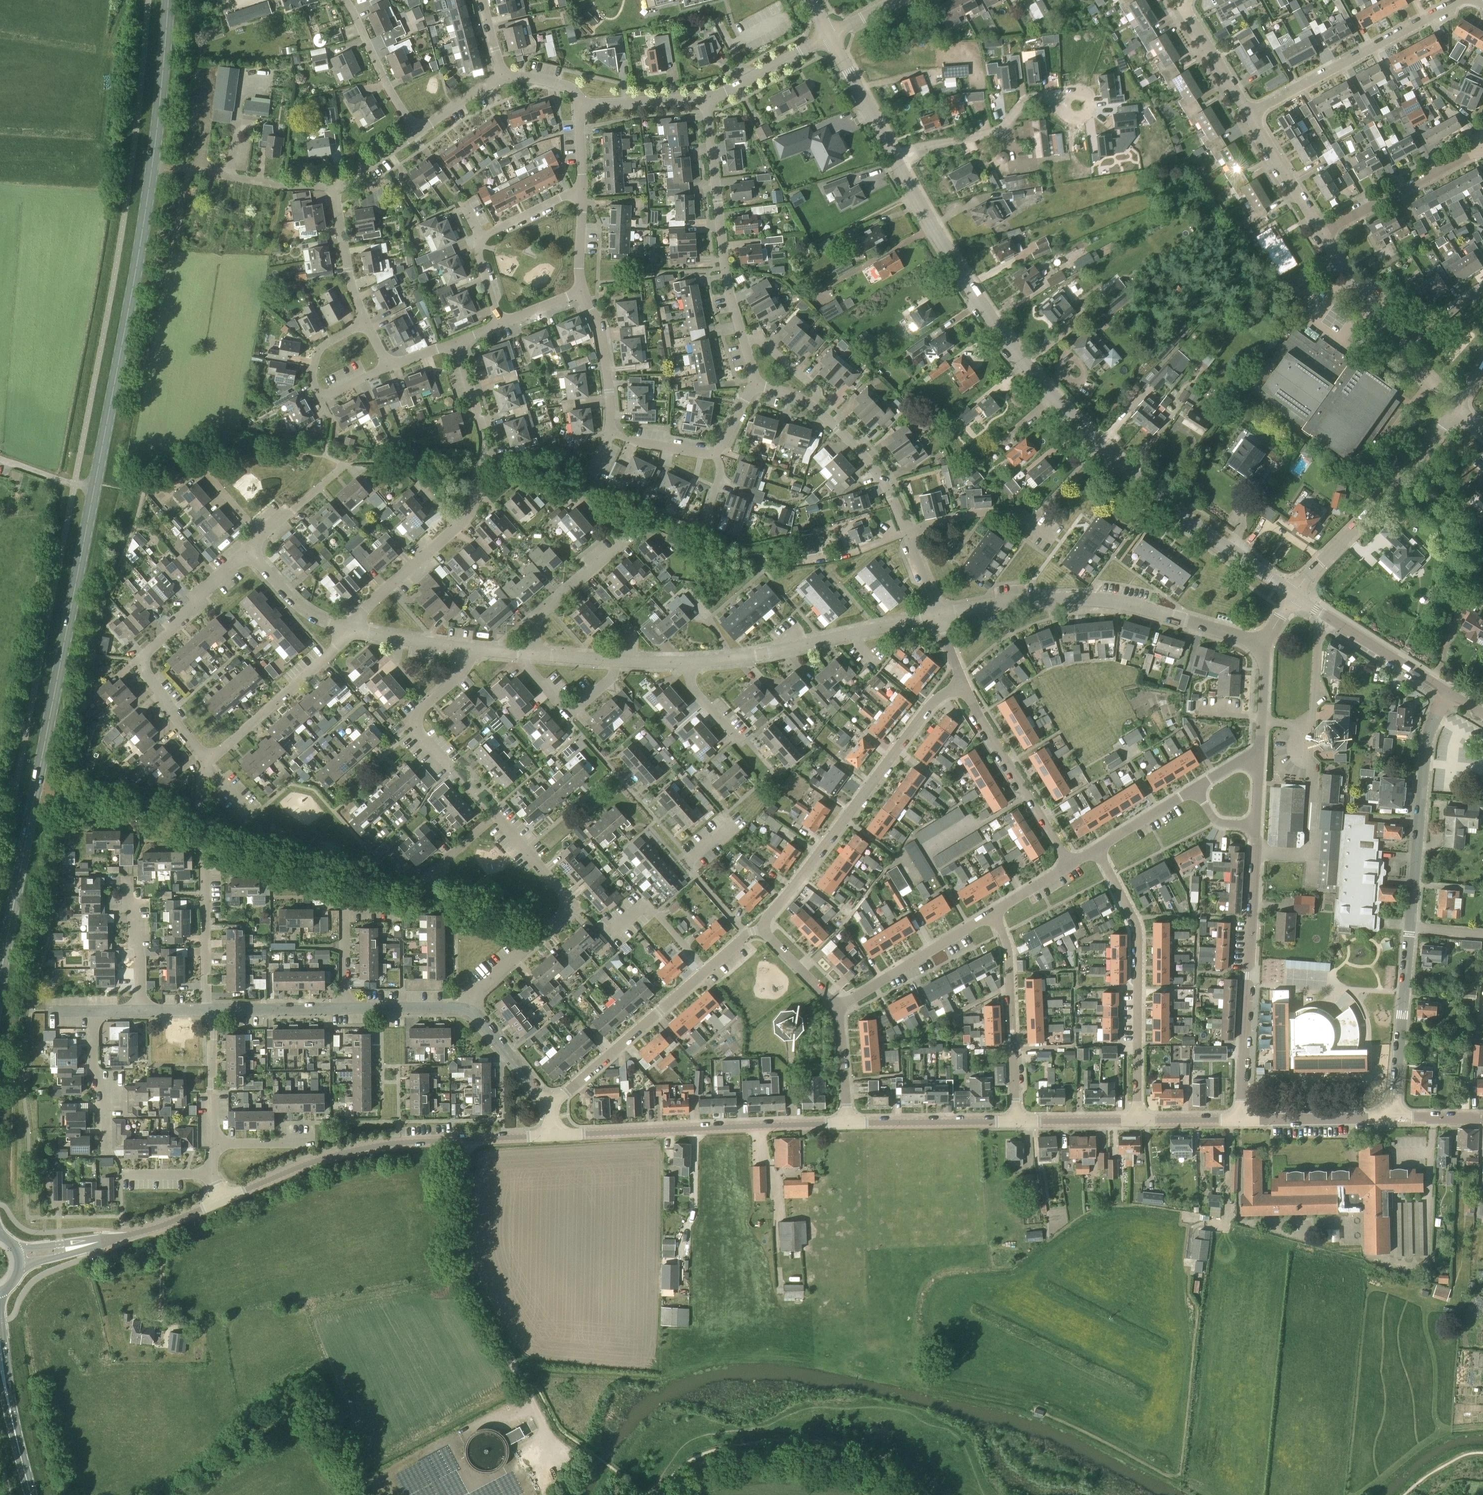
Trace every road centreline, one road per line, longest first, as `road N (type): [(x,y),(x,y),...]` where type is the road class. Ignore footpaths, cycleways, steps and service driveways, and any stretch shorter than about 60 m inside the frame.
road 1 (primary): [(0,986),(152,165),(169,0)]
road 2 (tertiary): [(1293,595),(1146,486),(1039,381),(976,297),(894,157)]
road 3 (residential): [(464,1010),(473,992),(561,917),(565,897),(493,818),(423,881)]
road 4 (tertiary): [(221,1201),(357,1150),(552,1135)]
road 5 (residential): [(1265,645),(1099,600),(937,615)]
road 6 (residential): [(761,928),(940,695),(961,685)]
road 7 (residential): [(1240,1118),(1255,825)]
road 8 (tertiary): [(552,1135),(845,1124)]
road 9 (residential): [(208,763),(181,734),(139,660),(249,550)]
road 10 (residential): [(1137,1120),(1137,933),(1098,849)]
road 11 (residential): [(937,615),(690,661)]
road 12 (residential): [(1293,595),(1458,406)]
road 13 (residential): [(207,1010),(197,801),(208,763)]
road 14 (residential): [(744,344),(724,270),(706,99)]
road 15 (residential): [(1249,115),(1461,0)]
road 16 (residential): [(1408,926),(1424,760),(1446,693)]
road 17 (residential): [(1071,866),(961,685)]
road 18 (residential): [(1017,1121),(1006,940),(991,914)]
road 19 (tertiary): [(19,1259),(142,1232),(221,1201)]
road 20 (residential): [(550,1108),(706,971)]
road 21 (residential): [(478,475),(471,511),(349,630)]
road 22 (residential): [(499,325),(480,236),(580,190)]
road 23 (residential): [(349,630),(208,763)]
road 24 (residential): [(1393,1117),(1408,926)]
road 25 (residential): [(894,157),(991,135),(1030,99),(1062,101)]
road 26 (tertiary): [(1446,693),(1293,595)]
road 27 (residential): [(1321,232),(1482,149)]
road 28 (residential): [(837,1007),(991,914)]
road 29 (residential): [(387,367),(320,399),(316,392),(323,346),(364,323)]
road 30 (tertiary): [(845,1124),(1017,1121)]
road 31 (residential): [(527,651),(533,624),(638,527)]
road 32 (residential): [(907,532),(884,483),(812,406)]
road 33 (residential): [(1054,539),(1009,511),(907,532)]
road 34 (tertiary): [(1393,1117),(1240,1118)]
road 35 (residential): [(618,660),(611,679),(563,711),(525,670),(527,651)]
road 36 (residential): [(444,764),(413,730),(416,711),(461,672),(465,646)]
road 37 (residential): [(746,934),(689,868),(730,820)]
road 38 (residential): [(345,1009),(344,915),(400,909)]
road 39 (residential): [(344,0),(417,131)]
road 40 (residential): [(611,434),(597,318),(580,291)]
road 41 (primary): [(31,1494),(0,1349)]
road 42 (residential): [(105,1151),(93,1010)]
road 43 (residential): [(364,323),(336,186)]
road 44 (residential): [(829,36),(706,99)]
road 45 (residential): [(207,1010),(345,1009)]
road 46 (residential): [(1321,232),(1249,115)]
road 47 (tertiary): [(894,157),(829,36)]
road 48 (residential): [(706,971),(652,909),(642,908),(609,938)]
road 49 (residential): [(1399,344),(1321,232)]
road 50 (residential): [(478,475),(483,429),(454,344)]
road 51 (residential): [(1249,115),(1178,0)]
road 52 (residential): [(212,1143),(207,1010)]
road 53 (residential): [(140,1010),(128,878)]
road 54 (residential): [(349,630),(320,621),(249,550)]
road 55 (residential): [(464,1010),(550,1108)]
road 56 (residential): [(706,99),(578,106)]

